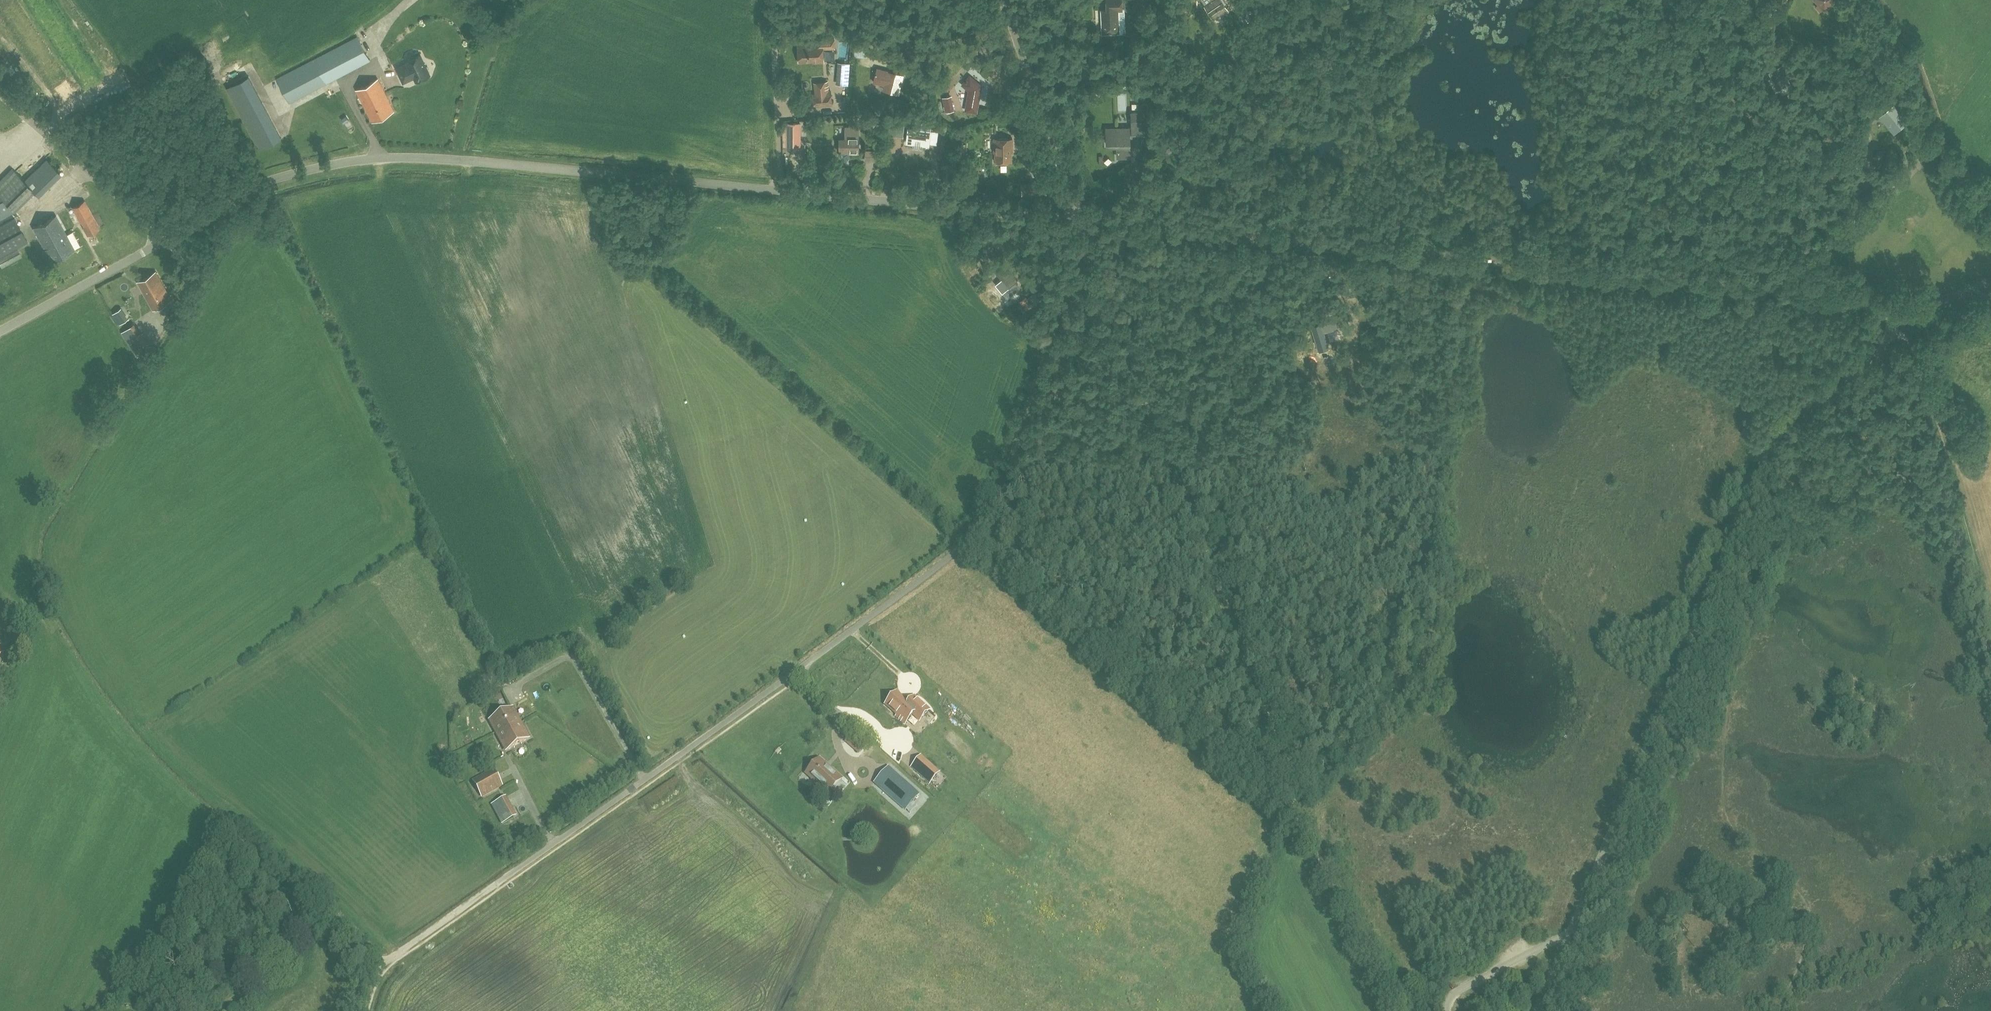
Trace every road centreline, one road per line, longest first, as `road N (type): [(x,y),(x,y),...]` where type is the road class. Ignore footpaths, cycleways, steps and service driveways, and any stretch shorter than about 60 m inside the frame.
road 1 (unclassified): [(494,885),(971,536),(1013,457),(1083,222)]
road 2 (unclassified): [(1889,303),(1083,222)]
road 3 (unclassified): [(1538,1010),(1769,449),(1791,421),(1879,353),(1889,303)]
road 4 (track): [(1300,807),(1083,222)]
road 5 (unclassified): [(1083,222),(538,167)]
road 6 (track): [(91,1010),(234,815),(308,873),(390,957)]
road 7 (unclassified): [(166,237),(244,191),(335,161),(442,157),(538,167)]
road 8 (track): [(1083,222),(1090,208),(1158,167),(1263,0)]
road 9 (unclassified): [(1083,222),(1005,0)]
road 10 (track): [(1407,1010),(1300,807)]
road 11 (track): [(1776,146),(1723,173),(1612,165),(1583,119)]
road 12 (unclassified): [(166,237),(0,96)]
road 13 (unclassified): [(0,328),(166,237)]
road 14 (track): [(1239,39),(1158,35),(1196,109)]
road 15 (track): [(390,957),(494,885)]

